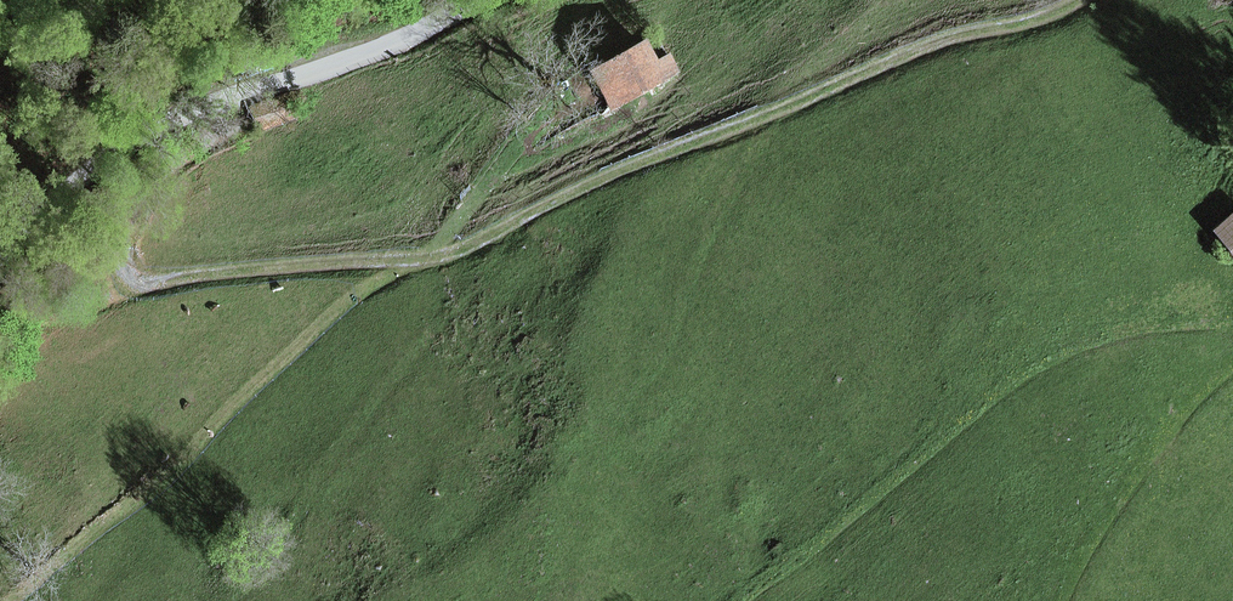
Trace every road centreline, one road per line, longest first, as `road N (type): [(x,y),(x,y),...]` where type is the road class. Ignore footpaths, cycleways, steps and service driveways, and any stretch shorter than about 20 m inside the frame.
road 1 (track): [(742,600),(1044,371),(1179,322),(1232,315)]
road 2 (track): [(8,600),(339,303),(428,260)]
road 3 (tertiary): [(0,223),(153,122),(486,0)]
road 4 (track): [(1072,600),(1167,441),(1232,371)]
road 5 (track): [(583,100),(512,149),(428,260)]

